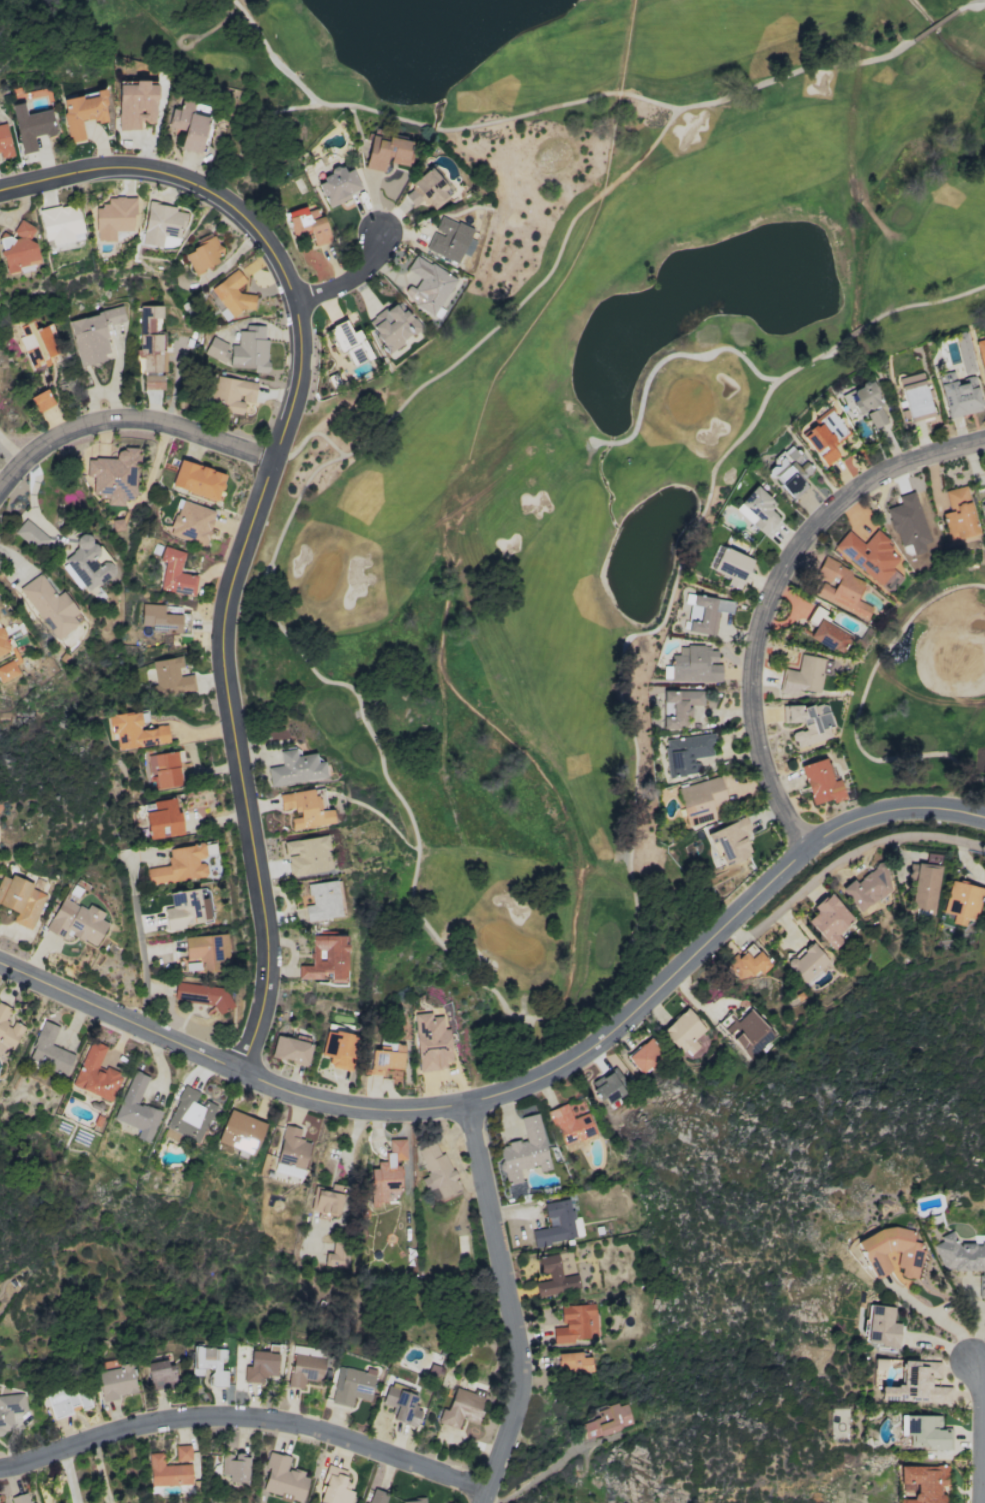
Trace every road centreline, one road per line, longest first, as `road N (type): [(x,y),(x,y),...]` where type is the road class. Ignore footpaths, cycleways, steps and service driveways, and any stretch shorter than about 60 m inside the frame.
road 1 (residential): [(0,191),(110,167),(172,175),(217,194),(256,228),(295,299),(301,373),(224,639),(271,951),(265,1008),(237,1070)]
road 2 (residential): [(984,817),(931,808),(850,823),(809,848),(631,1019),(530,1085),(466,1103),(398,1111),(298,1097),(0,964)]
road 3 (residential): [(984,440),(896,467),(851,492),(796,551),(776,586),(760,632),(758,729),(769,776),(809,848)]
road 4 (residential): [(0,1467),(163,1422),(238,1417),(320,1430),(487,1491)]
road 5 (residential): [(466,1103),(524,1367),(519,1412),(483,1502)]
road 6 (residential): [(274,462),(163,421),(122,417),(55,437),(0,487)]
road 7 (residential): [(984,1502),(973,1361)]

